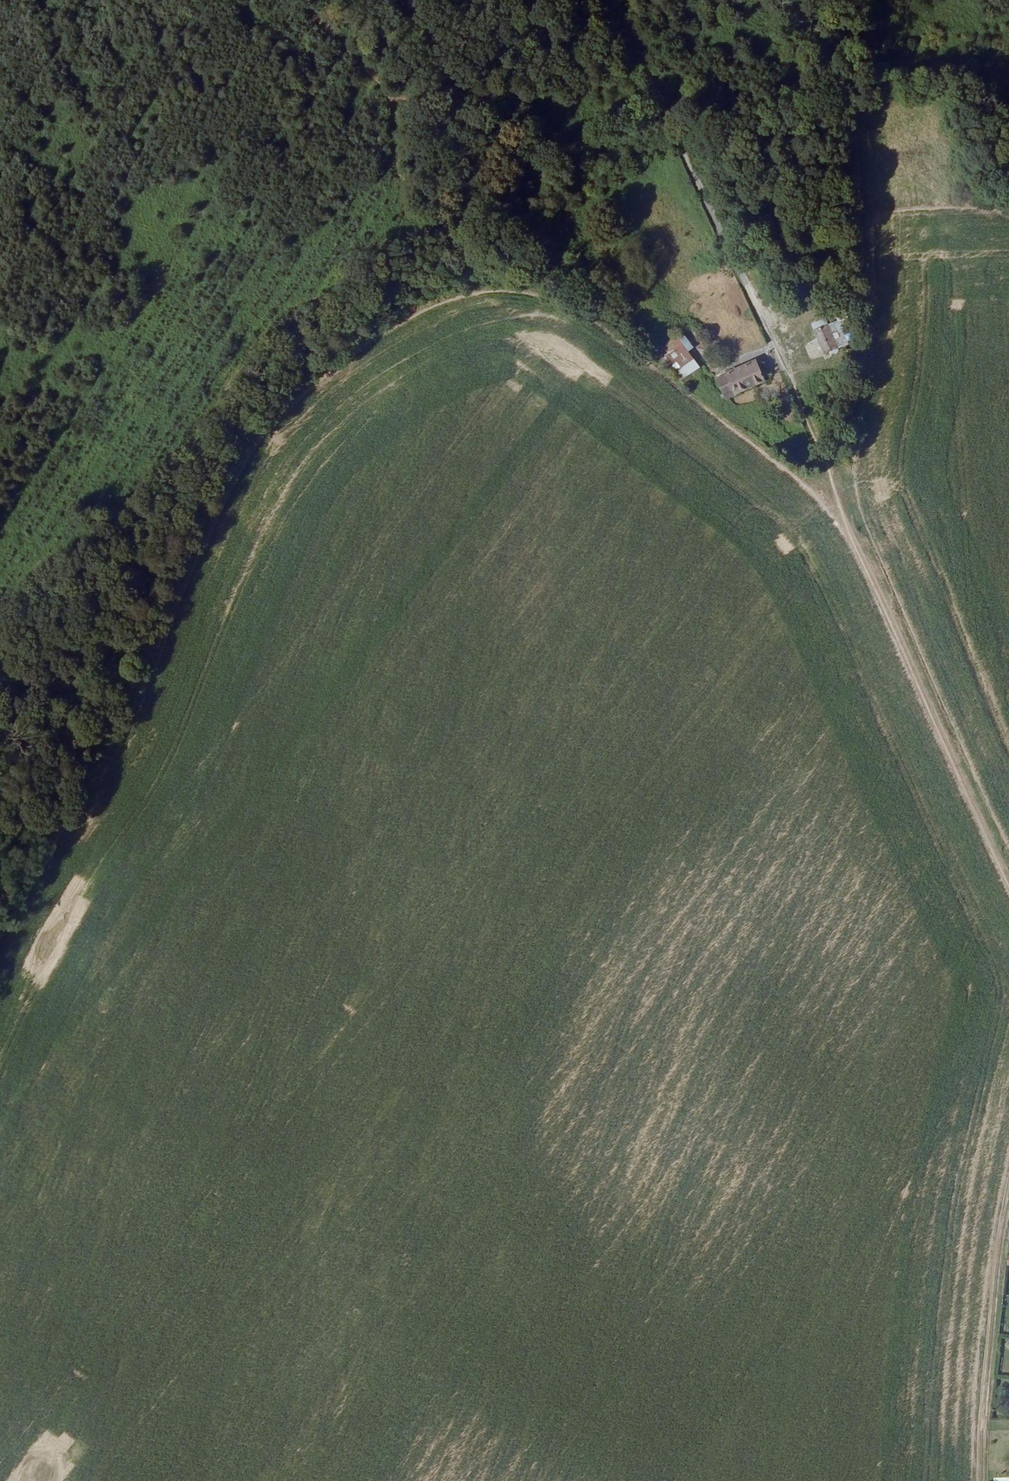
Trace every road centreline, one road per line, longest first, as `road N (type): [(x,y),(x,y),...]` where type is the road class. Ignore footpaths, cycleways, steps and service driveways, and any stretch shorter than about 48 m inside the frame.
road 1 (track): [(750,283),(817,435),(840,511),(1008,870)]
road 2 (unclassified): [(621,0),(750,283)]
road 3 (track): [(1008,1192),(980,1480)]
road 4 (track): [(501,192),(296,0)]

